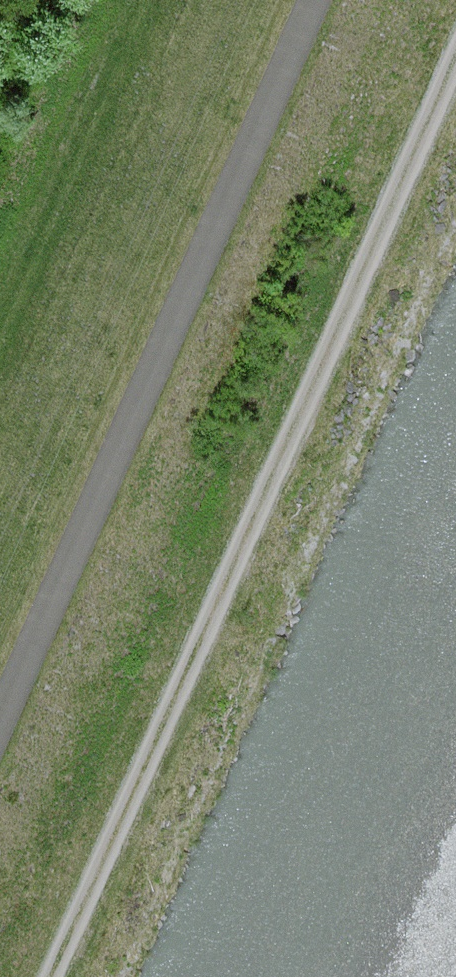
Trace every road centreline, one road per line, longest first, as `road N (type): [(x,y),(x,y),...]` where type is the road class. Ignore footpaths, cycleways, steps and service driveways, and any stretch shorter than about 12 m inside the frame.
road 1 (track): [(455,59),(53,976)]
road 2 (track): [(315,0),(0,715)]

